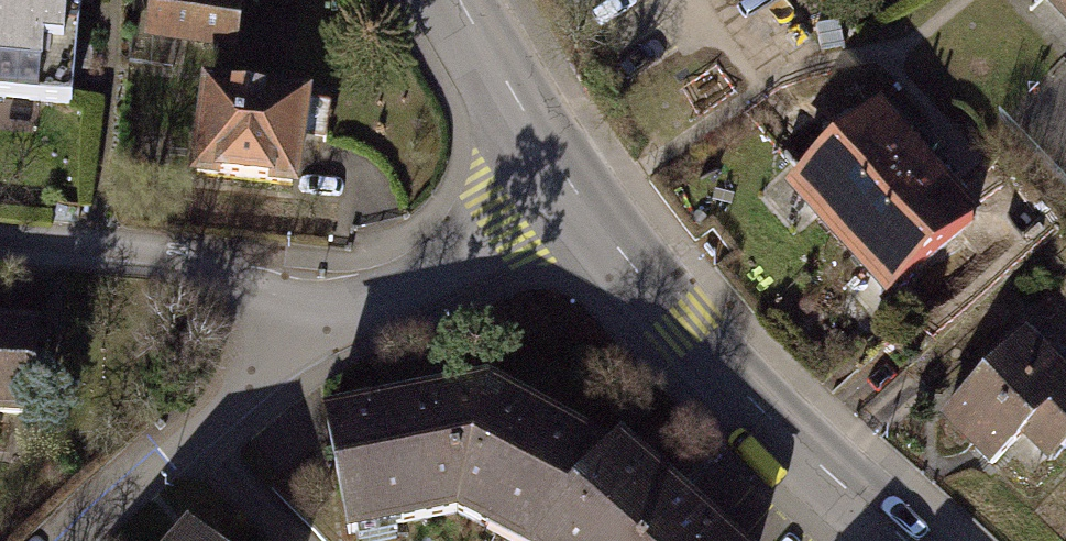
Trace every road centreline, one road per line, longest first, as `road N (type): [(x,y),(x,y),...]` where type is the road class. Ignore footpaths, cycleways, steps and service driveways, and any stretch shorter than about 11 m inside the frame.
road 1 (residential): [(577,192),(685,325),(910,540)]
road 2 (residential): [(577,192),(288,344)]
road 3 (residential): [(288,344),(261,307),(204,272),(119,251),(0,239)]
road 4 (residential): [(76,540),(288,344)]
road 5 (residential): [(455,0),(577,192)]

